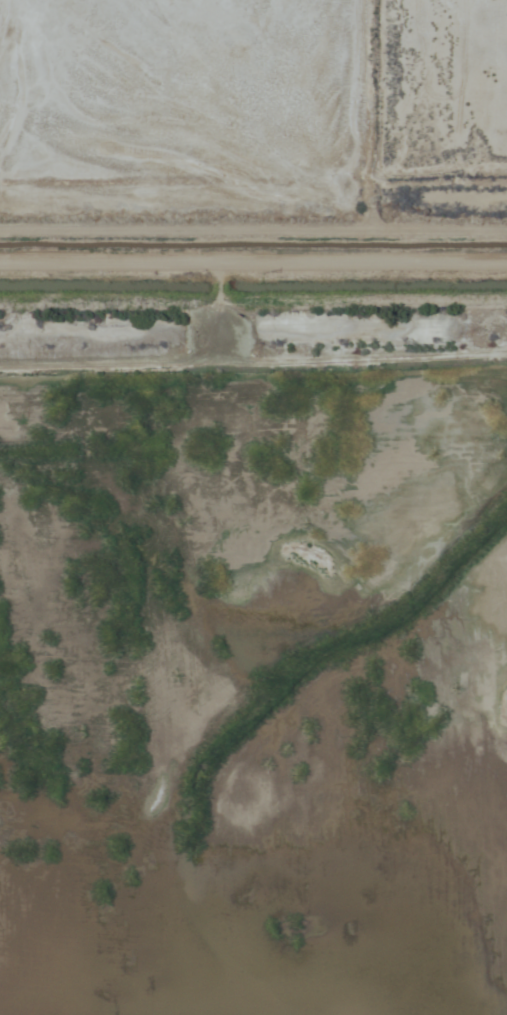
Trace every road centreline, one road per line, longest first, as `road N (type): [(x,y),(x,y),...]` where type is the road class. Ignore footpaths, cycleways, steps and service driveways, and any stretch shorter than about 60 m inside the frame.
road 1 (track): [(506,263),(0,258)]

